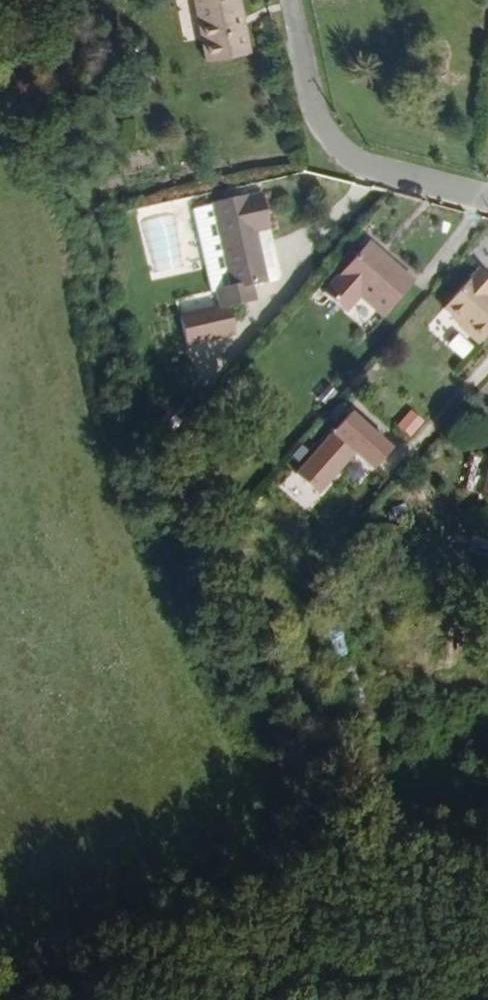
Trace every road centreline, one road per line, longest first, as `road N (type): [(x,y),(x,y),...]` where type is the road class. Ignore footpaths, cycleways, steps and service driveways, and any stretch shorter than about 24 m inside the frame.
road 1 (track): [(236,999),(363,824),(487,807)]
road 2 (residential): [(487,202),(339,161),(304,112),(283,0)]

